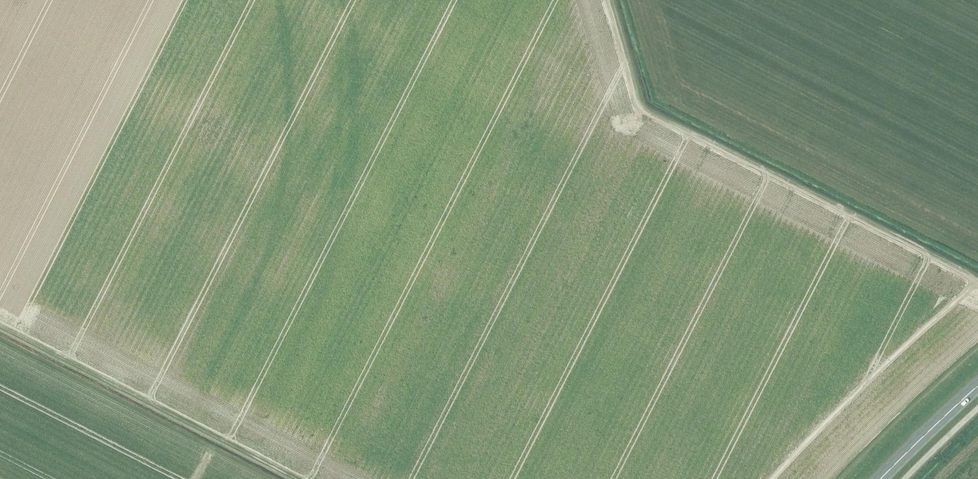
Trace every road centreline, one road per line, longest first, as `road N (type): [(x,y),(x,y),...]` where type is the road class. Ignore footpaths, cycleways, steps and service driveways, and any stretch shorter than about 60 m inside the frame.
road 1 (primary): [(882,478),(977,387)]

